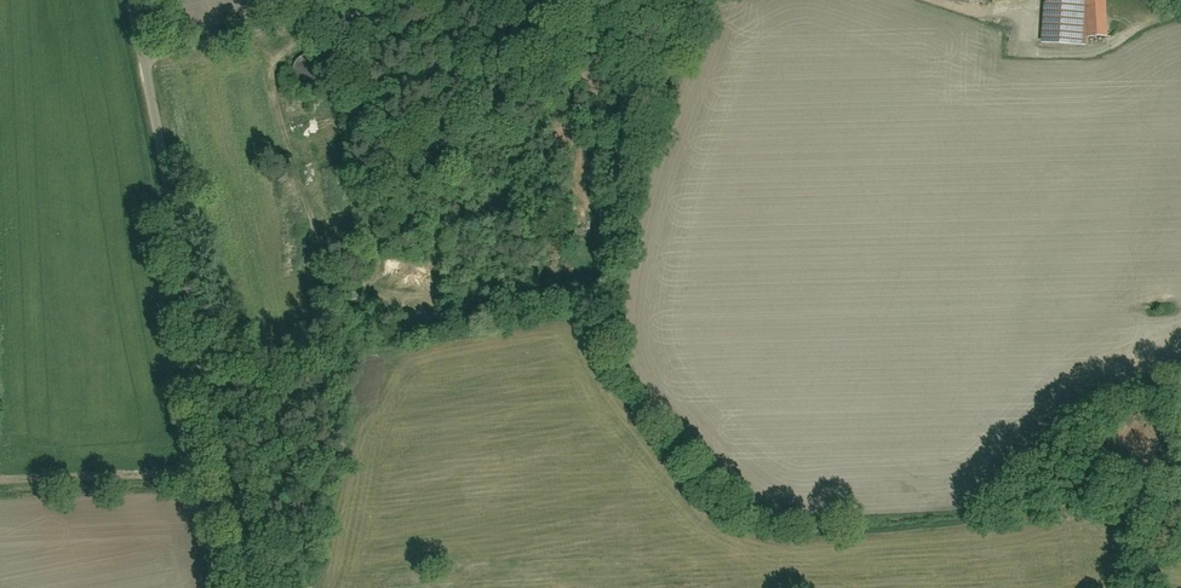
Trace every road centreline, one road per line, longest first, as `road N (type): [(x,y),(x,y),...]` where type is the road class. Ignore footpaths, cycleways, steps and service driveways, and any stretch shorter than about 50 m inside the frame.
road 1 (residential): [(247,587),(127,0)]

